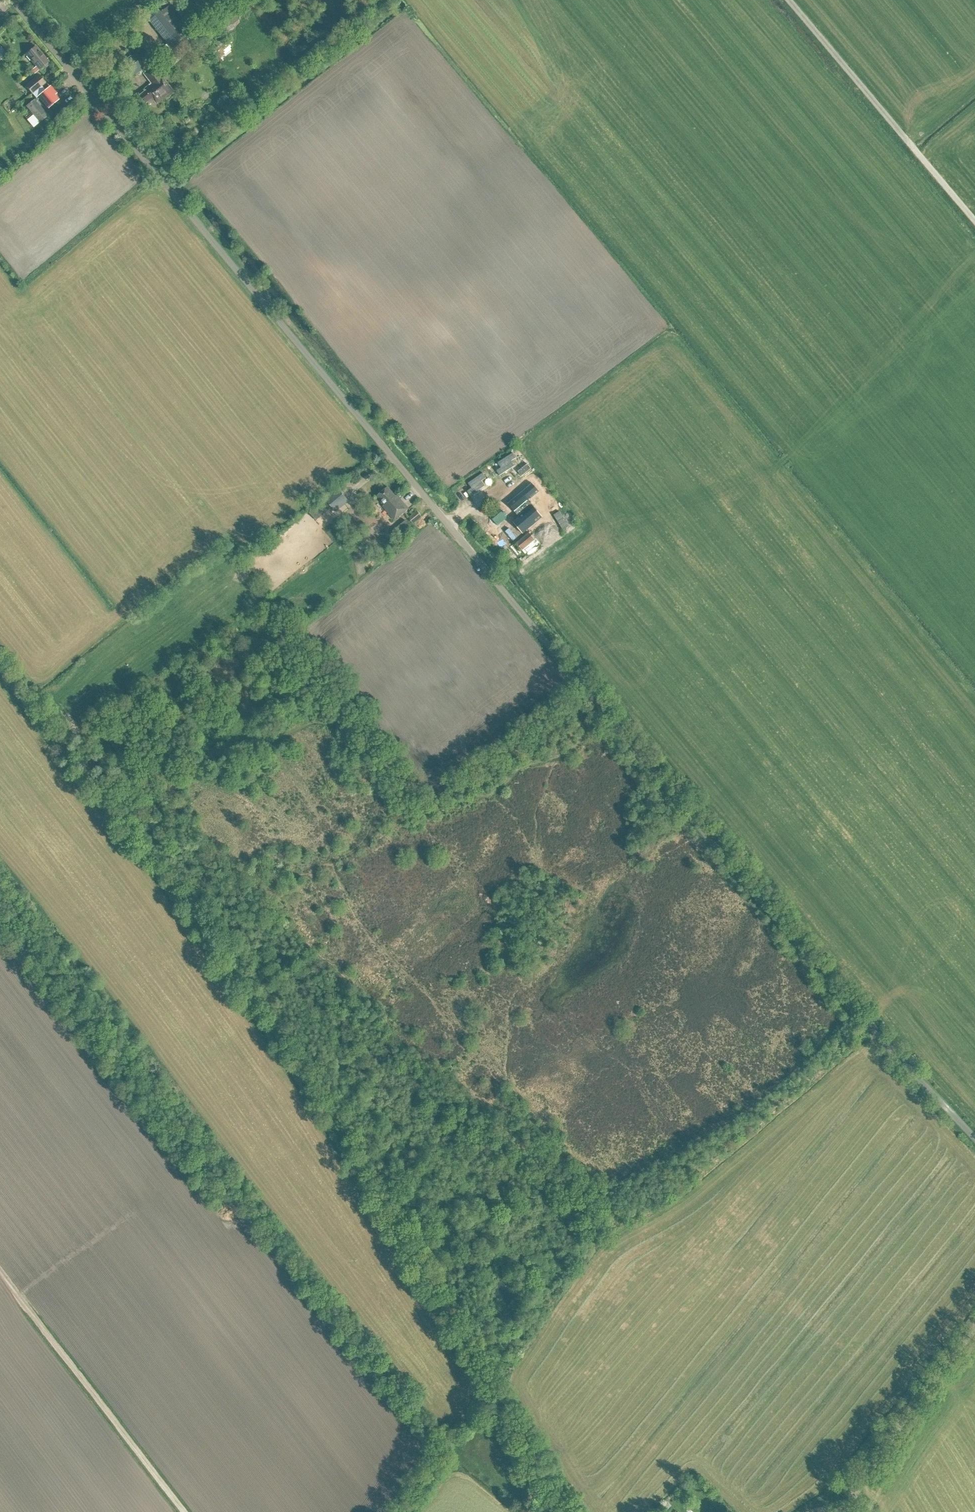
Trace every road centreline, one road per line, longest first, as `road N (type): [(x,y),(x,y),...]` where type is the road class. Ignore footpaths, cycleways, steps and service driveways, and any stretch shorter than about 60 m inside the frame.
road 1 (unclassified): [(974,1138),(874,1031),(8,0)]
road 2 (track): [(564,1511),(300,1082),(60,749)]
road 3 (tertiary): [(843,1511),(974,1326)]

